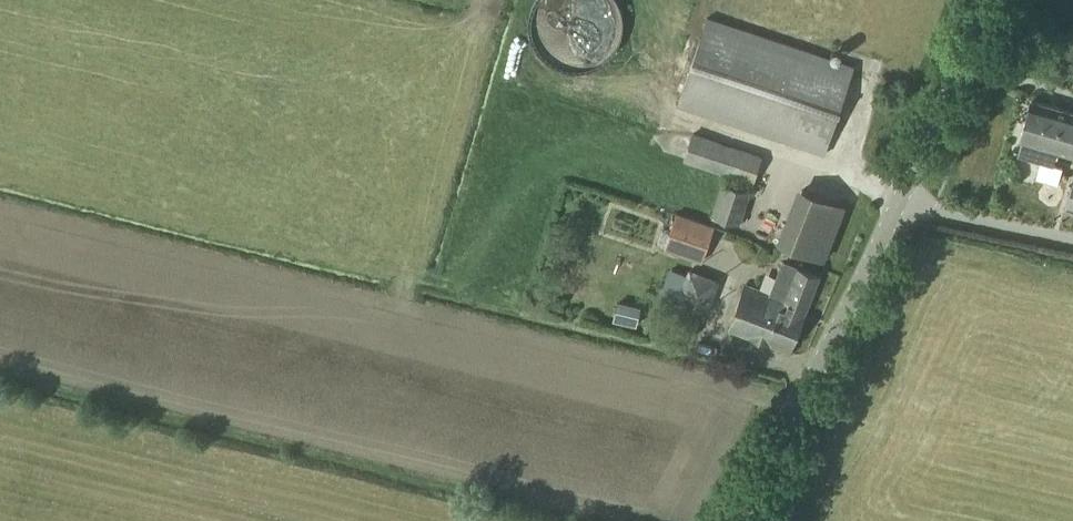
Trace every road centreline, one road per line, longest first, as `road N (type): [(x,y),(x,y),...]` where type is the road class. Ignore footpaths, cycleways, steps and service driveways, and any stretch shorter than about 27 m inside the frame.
road 1 (unclassified): [(737,520),(983,0)]

